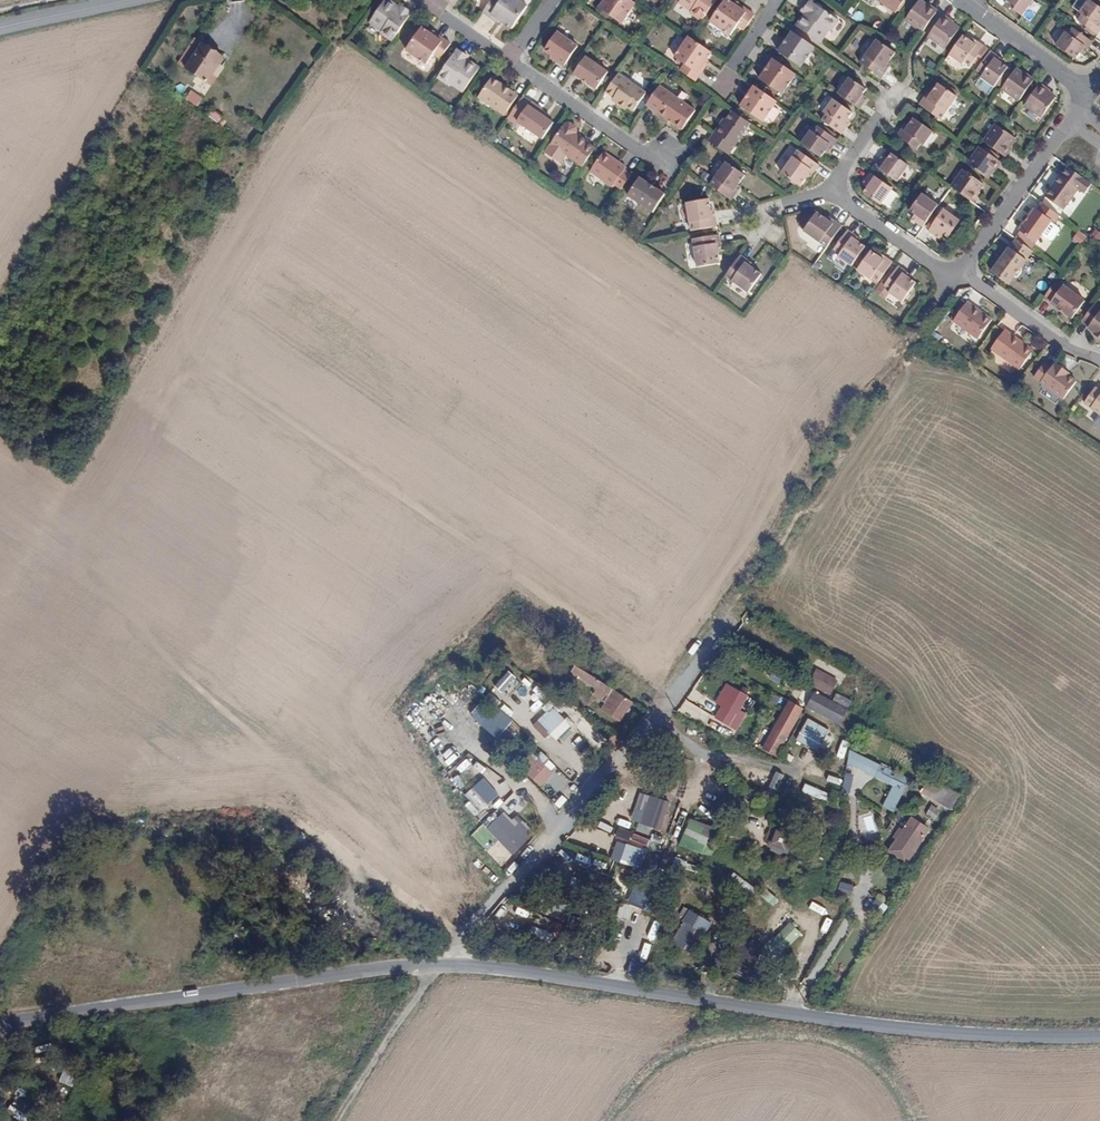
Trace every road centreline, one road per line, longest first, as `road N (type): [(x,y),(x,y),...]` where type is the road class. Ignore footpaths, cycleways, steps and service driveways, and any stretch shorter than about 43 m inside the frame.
road 1 (residential): [(1099,1035),(1018,1039),(866,1026),(440,963),(0,1022)]
road 2 (track): [(440,963),(666,709),(915,333)]
road 3 (residential): [(960,270),(1075,109)]
road 4 (residential): [(508,57),(638,151),(669,159)]
road 5 (residential): [(960,270),(1099,361)]
road 6 (residential): [(1088,91),(962,0)]
road 7 (residential): [(953,279),(828,188)]
road 8 (unclassified): [(0,28),(131,0)]

